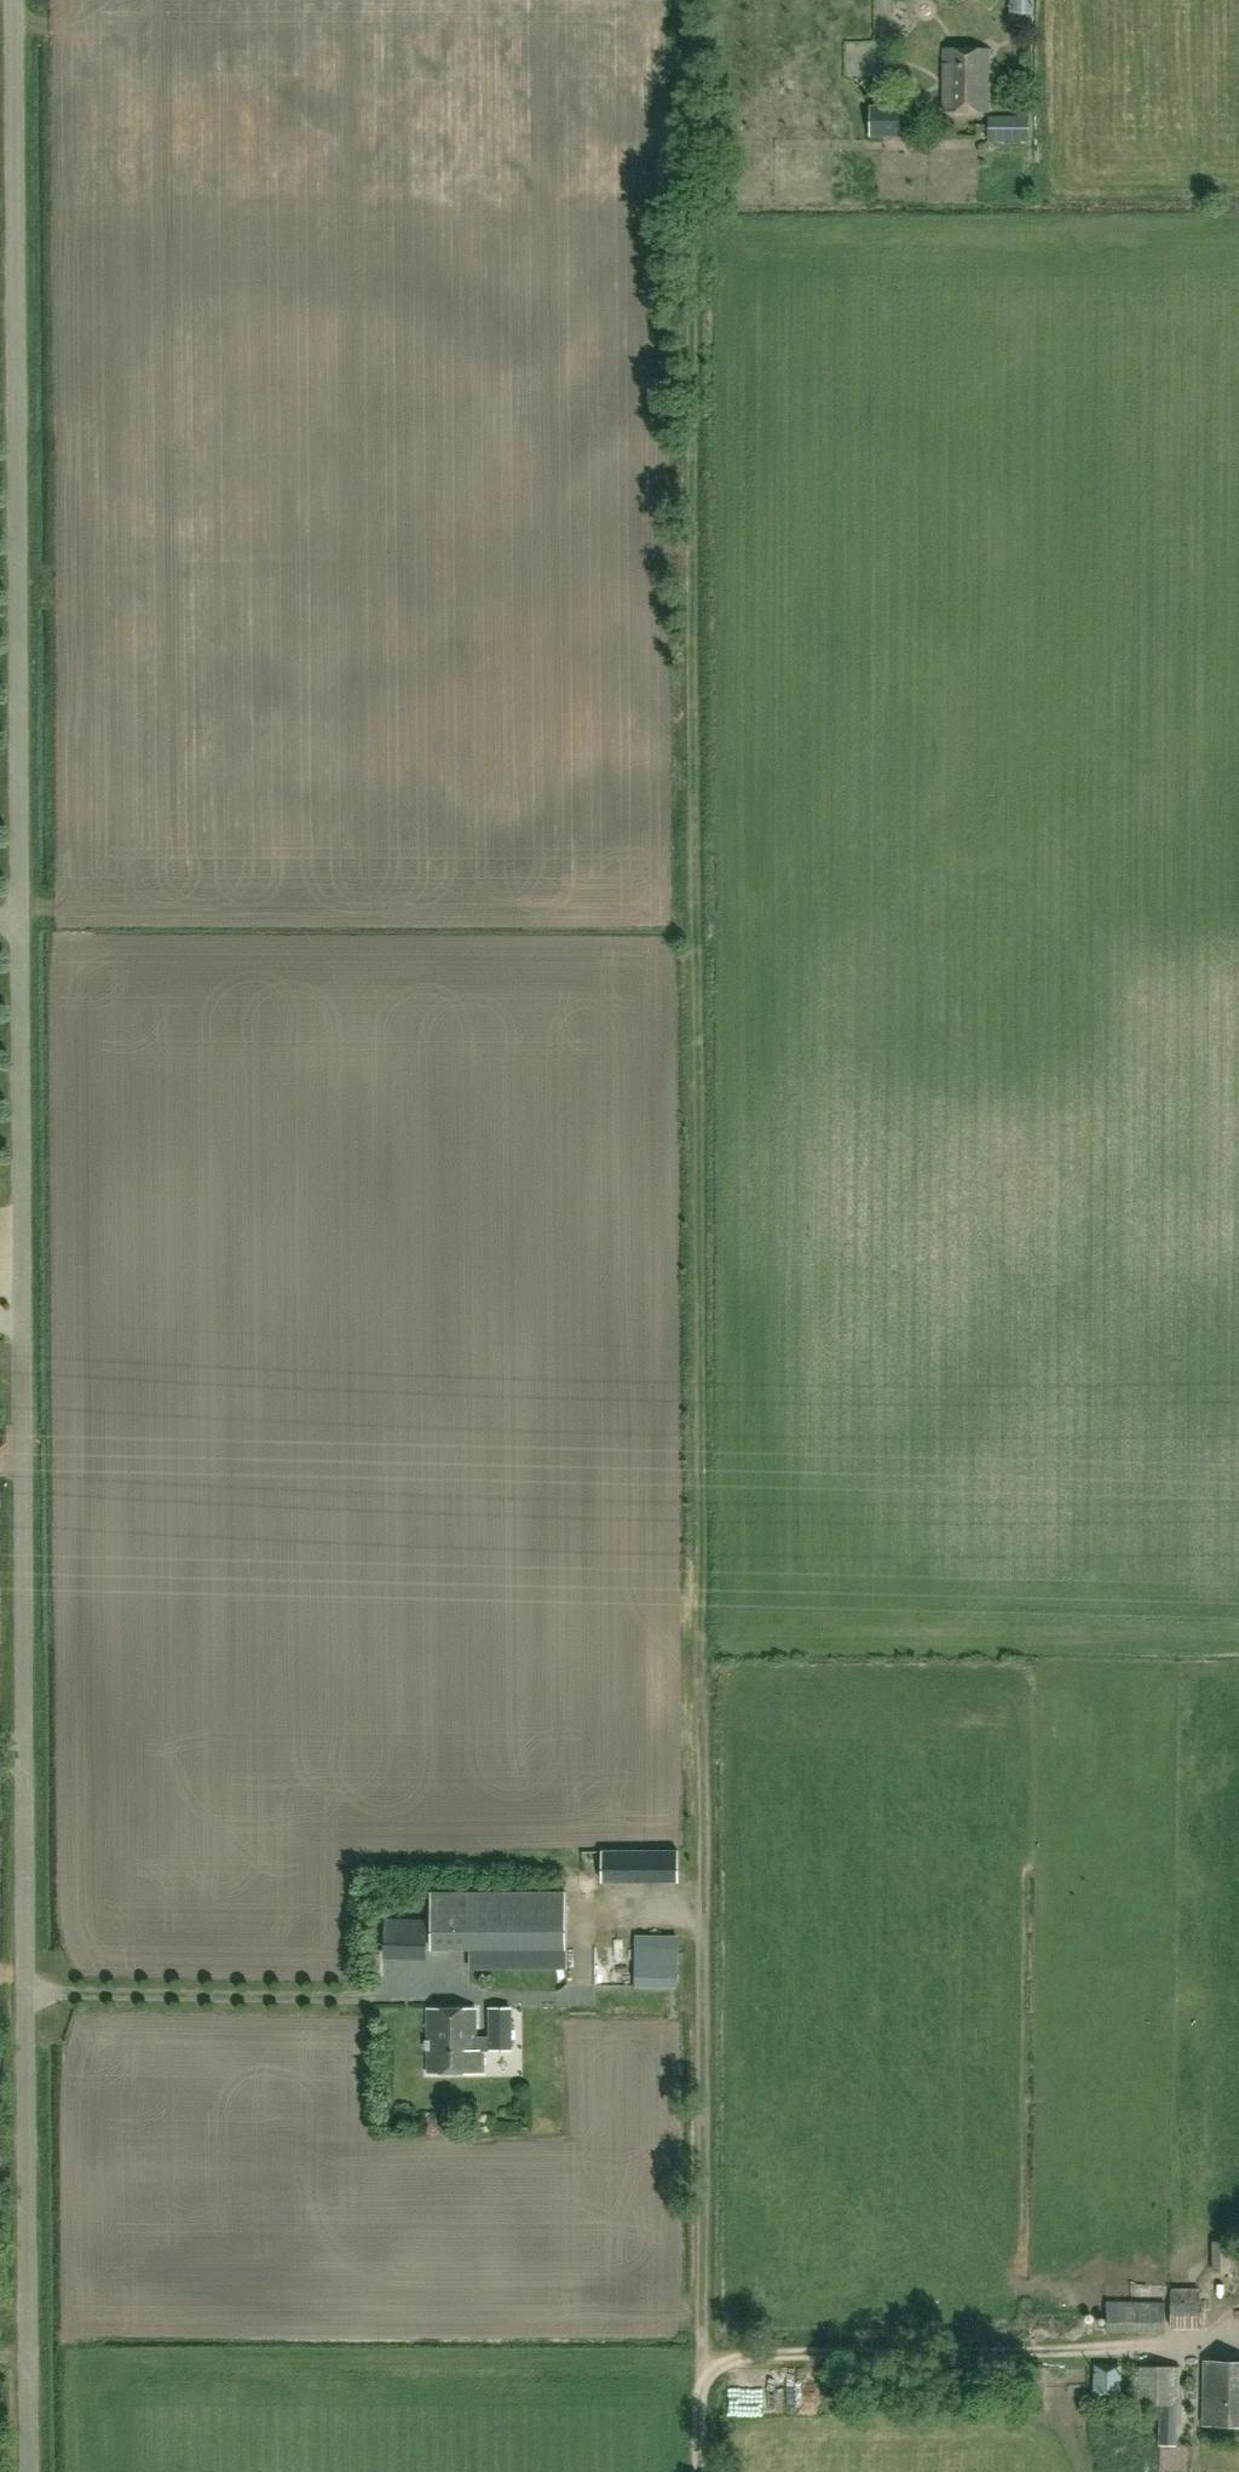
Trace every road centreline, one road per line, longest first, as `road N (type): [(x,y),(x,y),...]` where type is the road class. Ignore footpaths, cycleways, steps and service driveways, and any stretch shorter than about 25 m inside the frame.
road 1 (unclassified): [(30,2471),(15,0)]
road 2 (track): [(686,0),(704,1904)]
road 3 (track): [(703,2471),(704,1904)]

